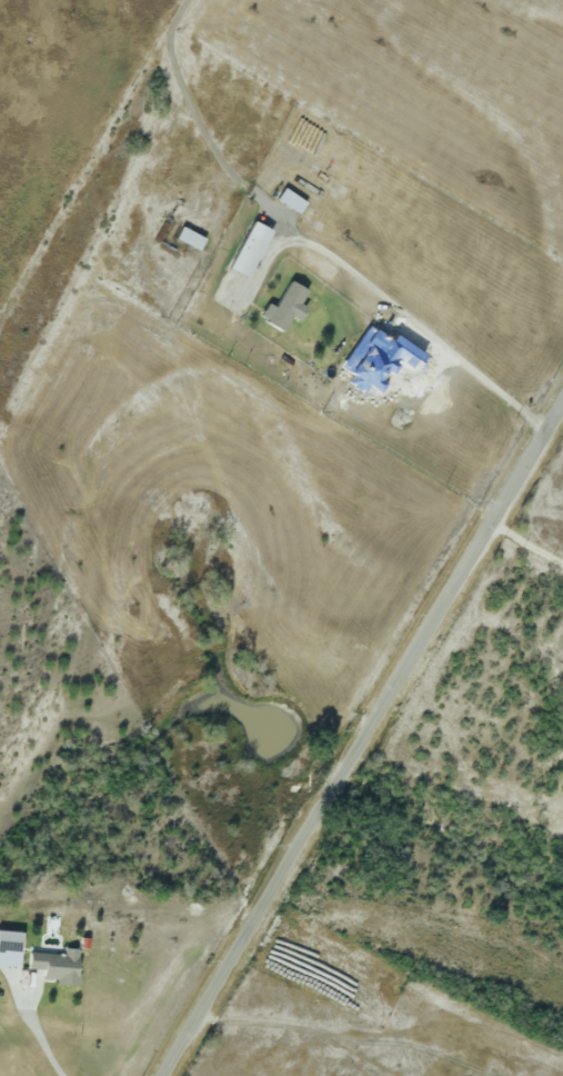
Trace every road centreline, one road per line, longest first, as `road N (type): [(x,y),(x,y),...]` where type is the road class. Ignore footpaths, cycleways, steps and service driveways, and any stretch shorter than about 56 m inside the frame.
road 1 (residential): [(170,1075),(492,521),(562,416)]

